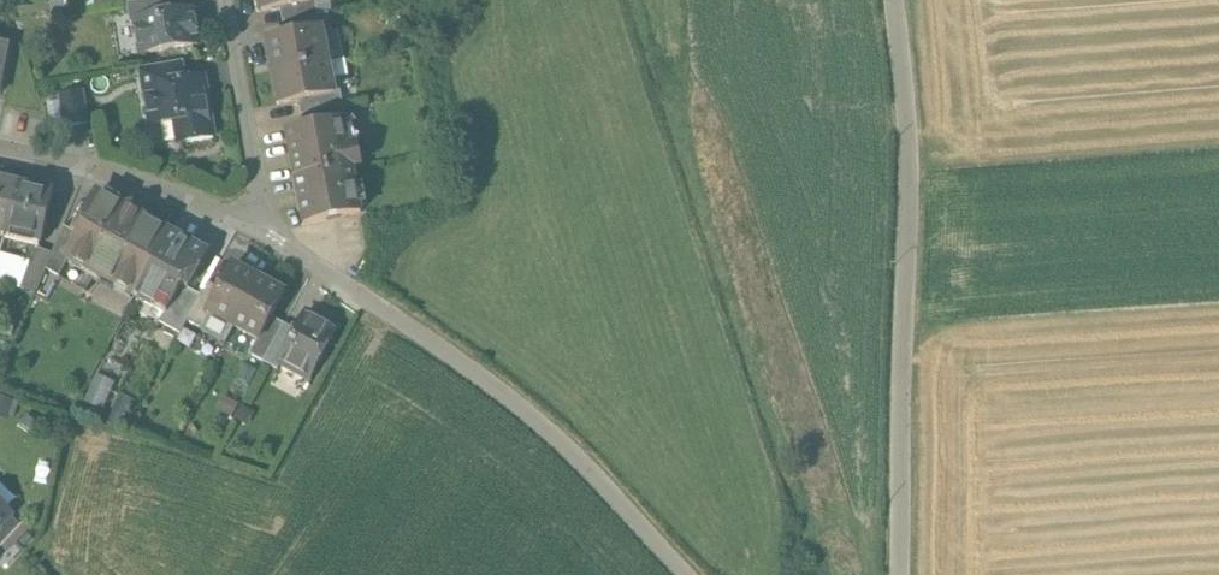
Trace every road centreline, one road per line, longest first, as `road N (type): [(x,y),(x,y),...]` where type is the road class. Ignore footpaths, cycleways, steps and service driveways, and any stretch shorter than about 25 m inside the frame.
road 1 (residential): [(889,0),(905,265),(900,574)]
road 2 (residential): [(263,232),(492,388),(590,467),(688,574)]
road 3 (residential): [(0,150),(148,182),(263,232)]
road 4 (residential): [(263,232),(225,0)]

